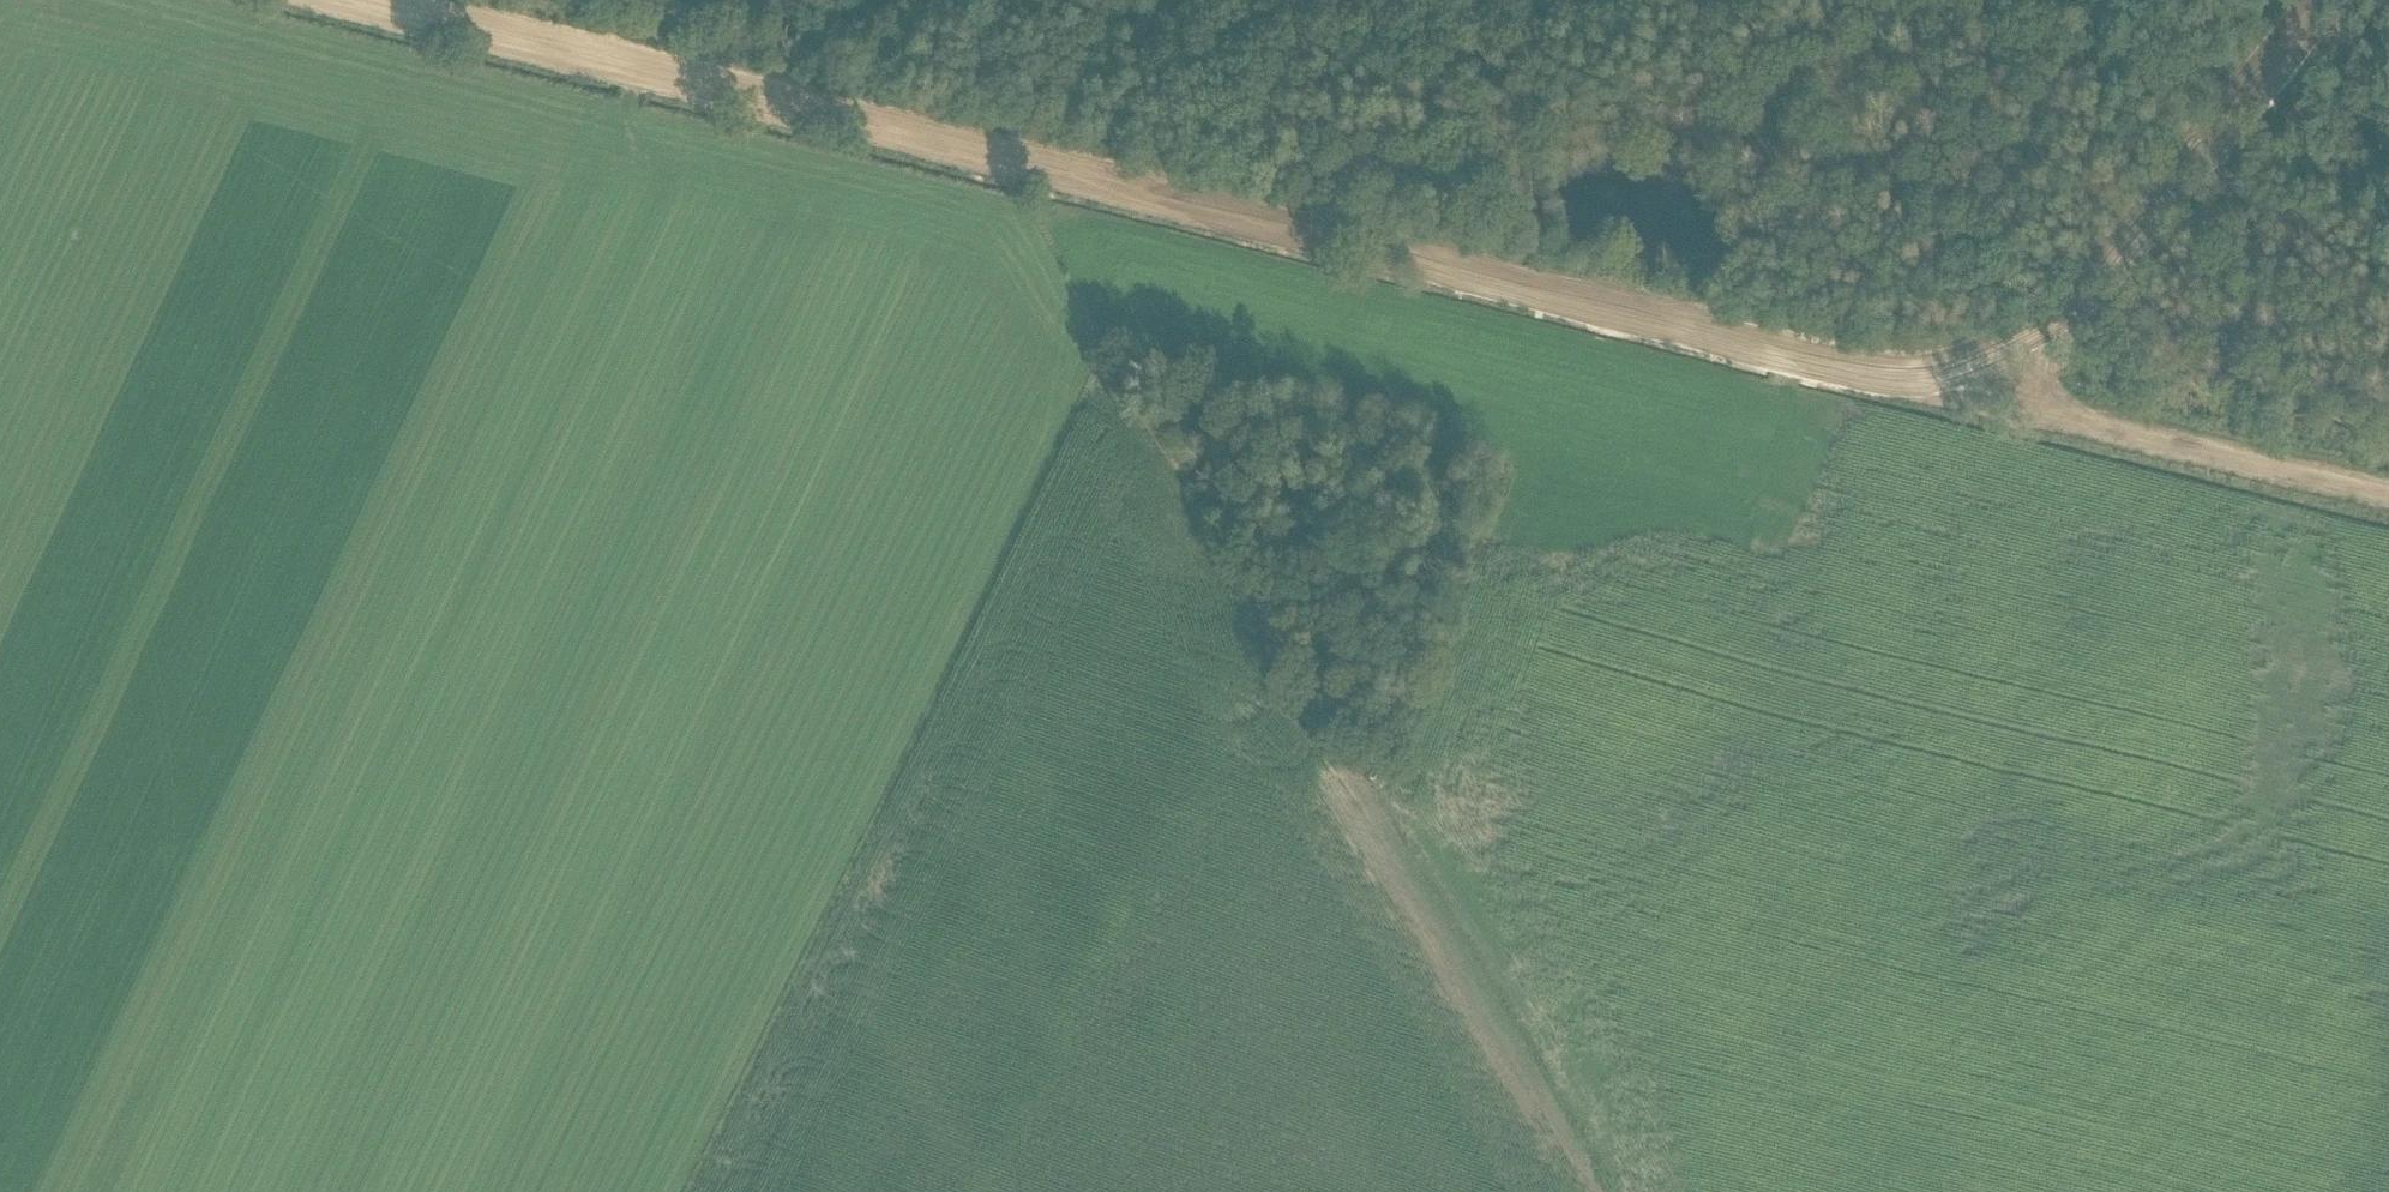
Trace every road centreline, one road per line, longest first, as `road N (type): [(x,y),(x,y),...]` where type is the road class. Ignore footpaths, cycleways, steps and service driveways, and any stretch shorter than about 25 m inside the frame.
road 1 (track): [(379,0),(2388,506)]
road 2 (track): [(1853,372),(1972,357),(2042,333),(2157,233),(2343,0)]

